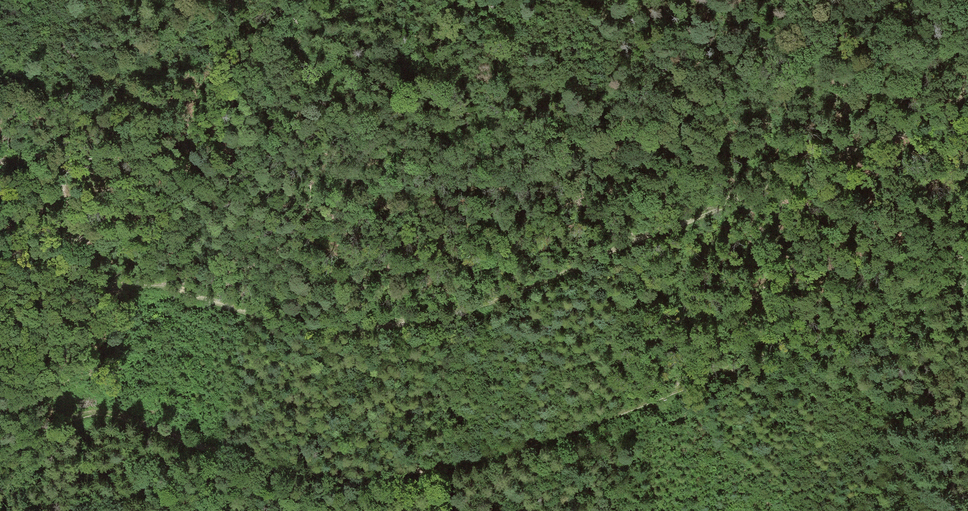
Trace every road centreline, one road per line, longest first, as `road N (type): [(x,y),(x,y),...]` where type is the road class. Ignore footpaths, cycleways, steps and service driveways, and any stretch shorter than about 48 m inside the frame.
road 1 (track): [(967,284),(562,433),(425,471),(317,472),(206,449),(104,414),(80,415),(0,447)]
road 2 (track): [(967,98),(513,297),(446,317),(325,330),(188,295)]
road 3 (track): [(0,339),(28,333),(98,295),(131,289),(188,295)]
road 4 (track): [(117,291),(0,269)]

